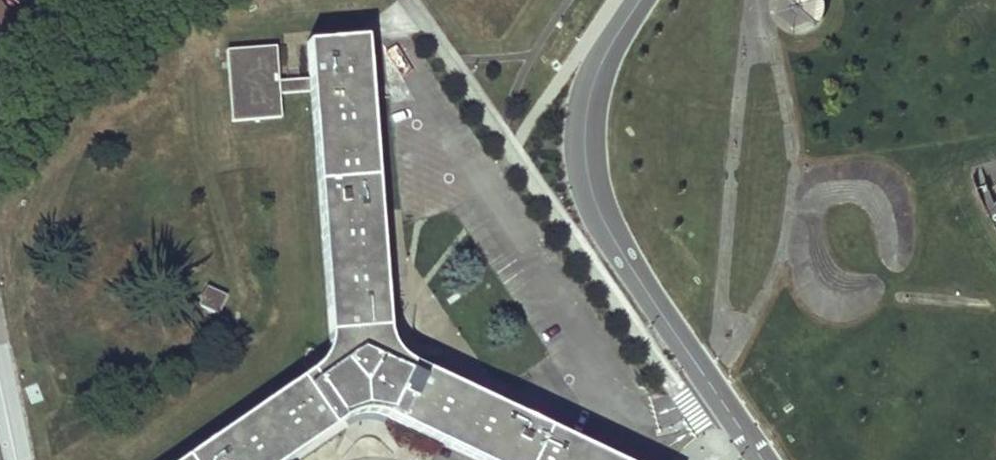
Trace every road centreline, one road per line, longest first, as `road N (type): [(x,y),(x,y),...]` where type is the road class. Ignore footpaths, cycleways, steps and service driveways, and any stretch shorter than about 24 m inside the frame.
road 1 (residential): [(762,459),(604,241),(585,161),(582,118),(597,82),(651,0)]
road 2 (residential): [(170,0),(0,152)]

